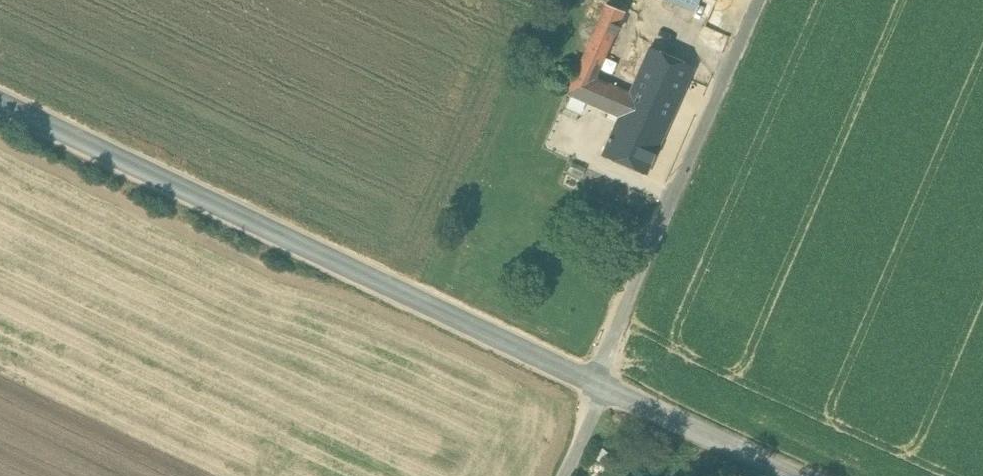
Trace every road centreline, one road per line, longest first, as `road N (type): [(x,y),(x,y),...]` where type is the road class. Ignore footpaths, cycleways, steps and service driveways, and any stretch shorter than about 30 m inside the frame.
road 1 (unclassified): [(606,387),(0,101)]
road 2 (unclassified): [(606,387),(773,0)]
road 3 (unclassified): [(803,475),(606,387)]

